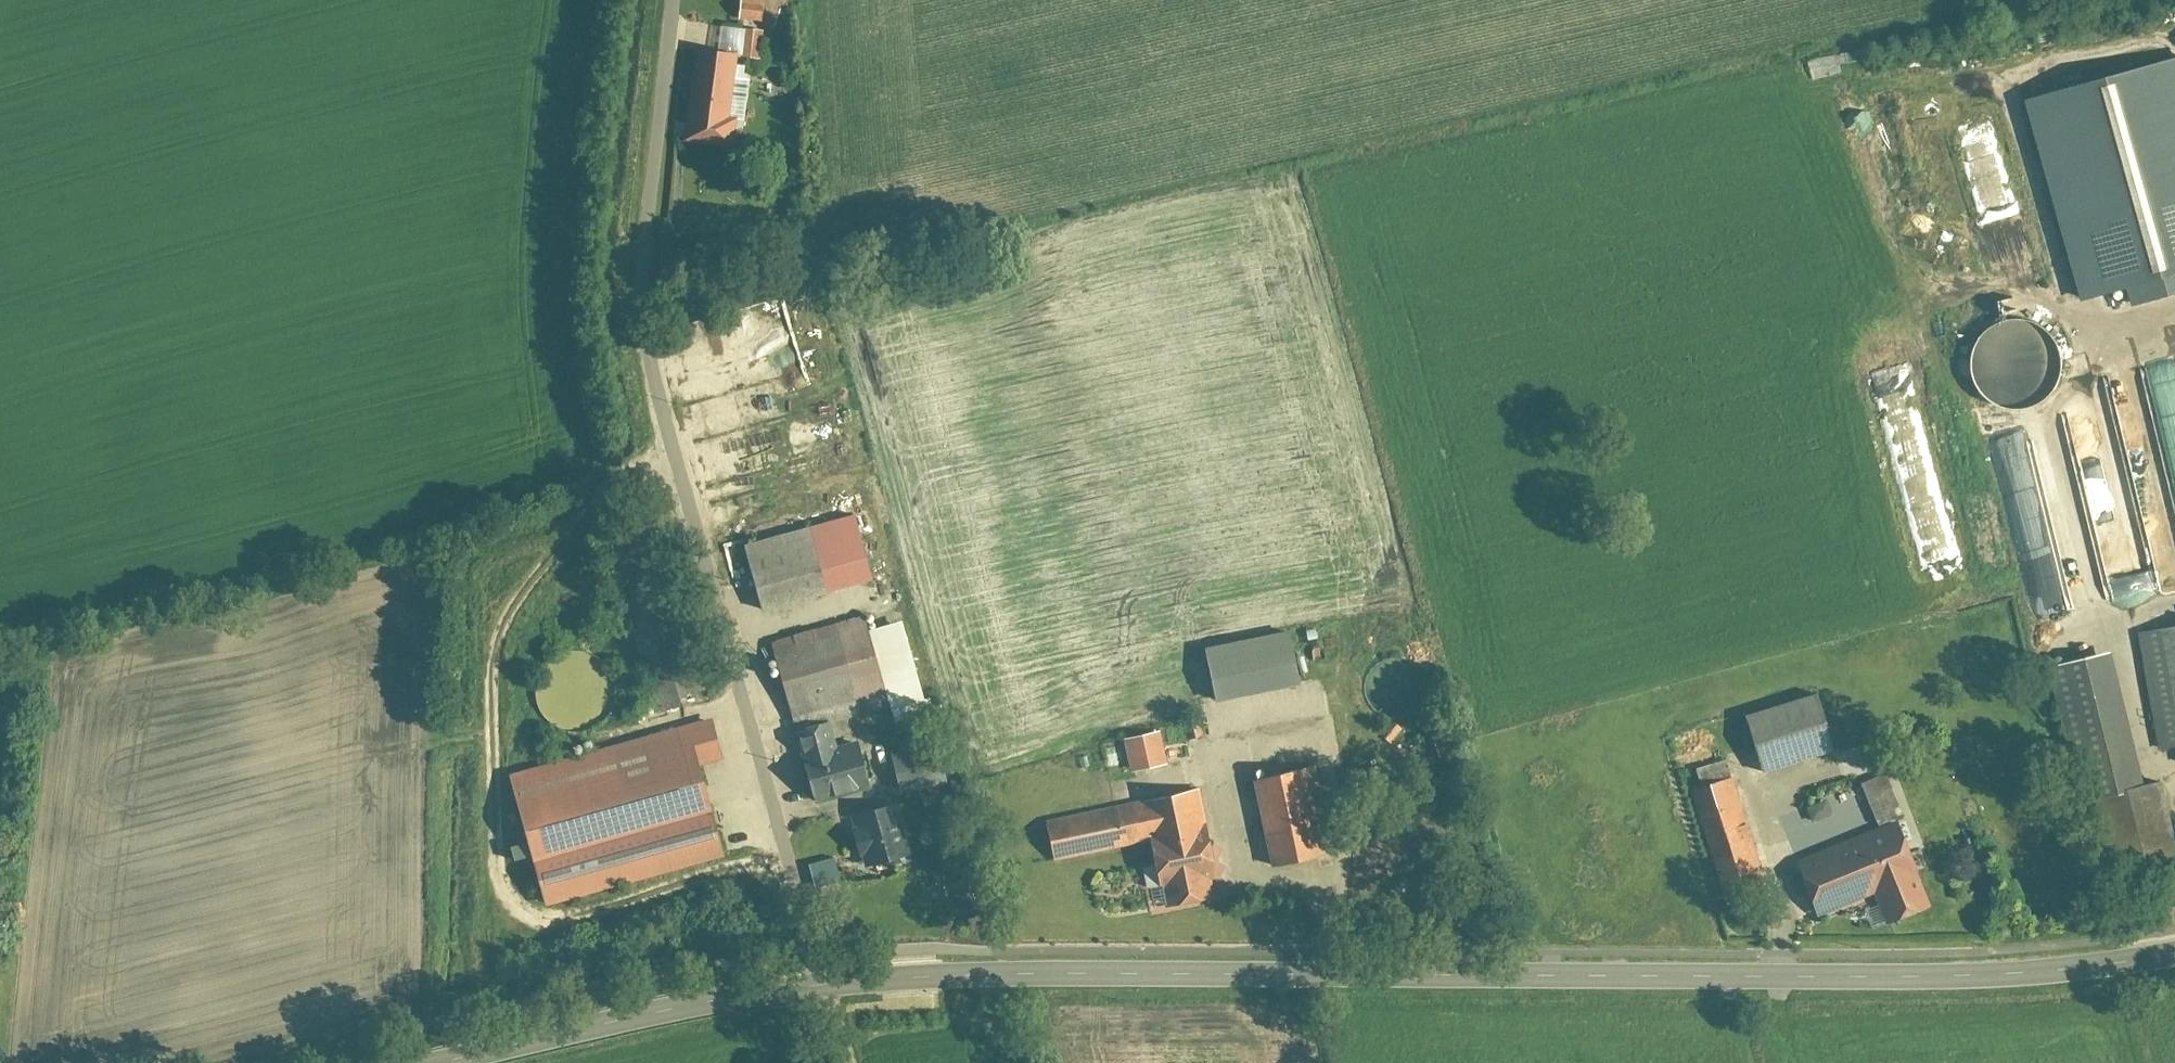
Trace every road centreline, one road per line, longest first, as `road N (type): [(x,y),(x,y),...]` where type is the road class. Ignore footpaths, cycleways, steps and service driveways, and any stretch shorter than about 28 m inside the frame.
road 1 (tertiary): [(2174,953),(1946,977),(1081,975),(813,985)]
road 2 (residential): [(813,985),(646,329),(676,0)]
road 3 (tertiary): [(813,985),(426,1062)]

